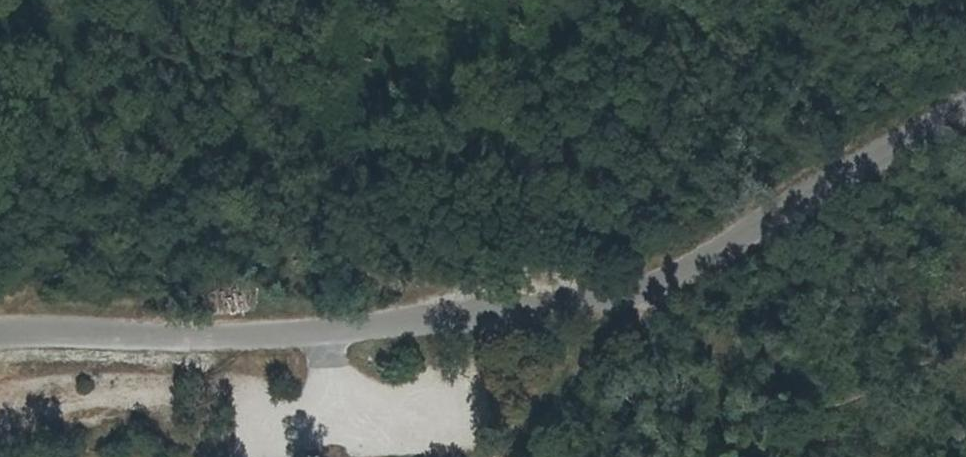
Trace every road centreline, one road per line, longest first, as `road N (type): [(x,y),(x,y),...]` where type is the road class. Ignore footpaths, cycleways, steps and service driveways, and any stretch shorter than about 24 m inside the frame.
road 1 (unclassified): [(965,110),(705,267),(559,314),(296,336),(0,336)]
road 2 (track): [(524,456),(543,400),(641,287)]
road 3 (track): [(425,456),(345,409),(296,336)]

